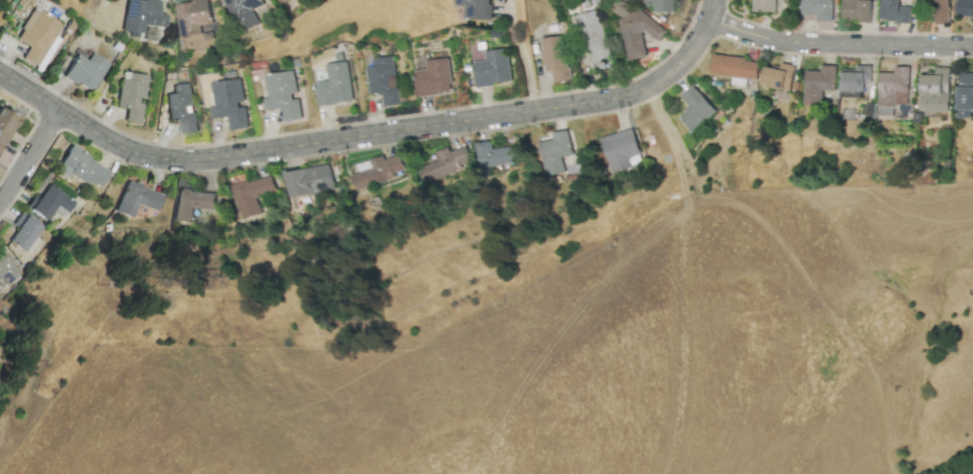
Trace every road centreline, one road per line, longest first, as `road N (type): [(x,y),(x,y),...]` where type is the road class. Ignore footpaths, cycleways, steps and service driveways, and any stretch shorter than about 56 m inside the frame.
road 1 (residential): [(0,78),(126,148),(205,161),(624,94),(678,68),(714,0)]
road 2 (track): [(894,473),(886,415),(849,335),(778,234),(751,211),(724,202),(690,207),(681,269),(684,393),(668,473)]
road 3 (residential): [(709,21),(781,44),(972,50)]

